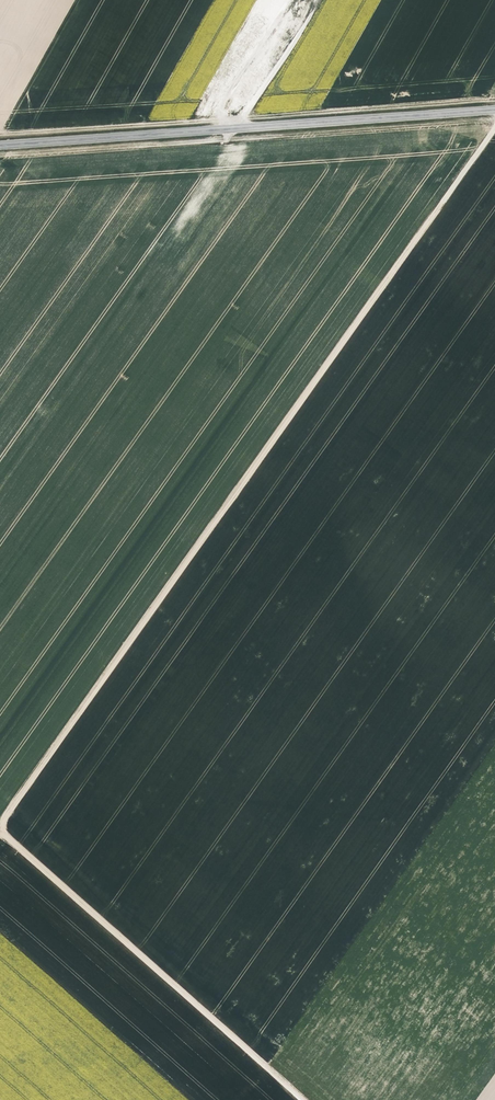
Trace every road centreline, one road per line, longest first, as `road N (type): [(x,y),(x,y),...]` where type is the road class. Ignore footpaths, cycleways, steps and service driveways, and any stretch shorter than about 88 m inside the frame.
road 1 (track): [(0,825),(494,129)]
road 2 (track): [(0,155),(494,118)]
road 3 (tertiary): [(0,145),(494,109)]
road 4 (track): [(0,830),(300,1099)]

